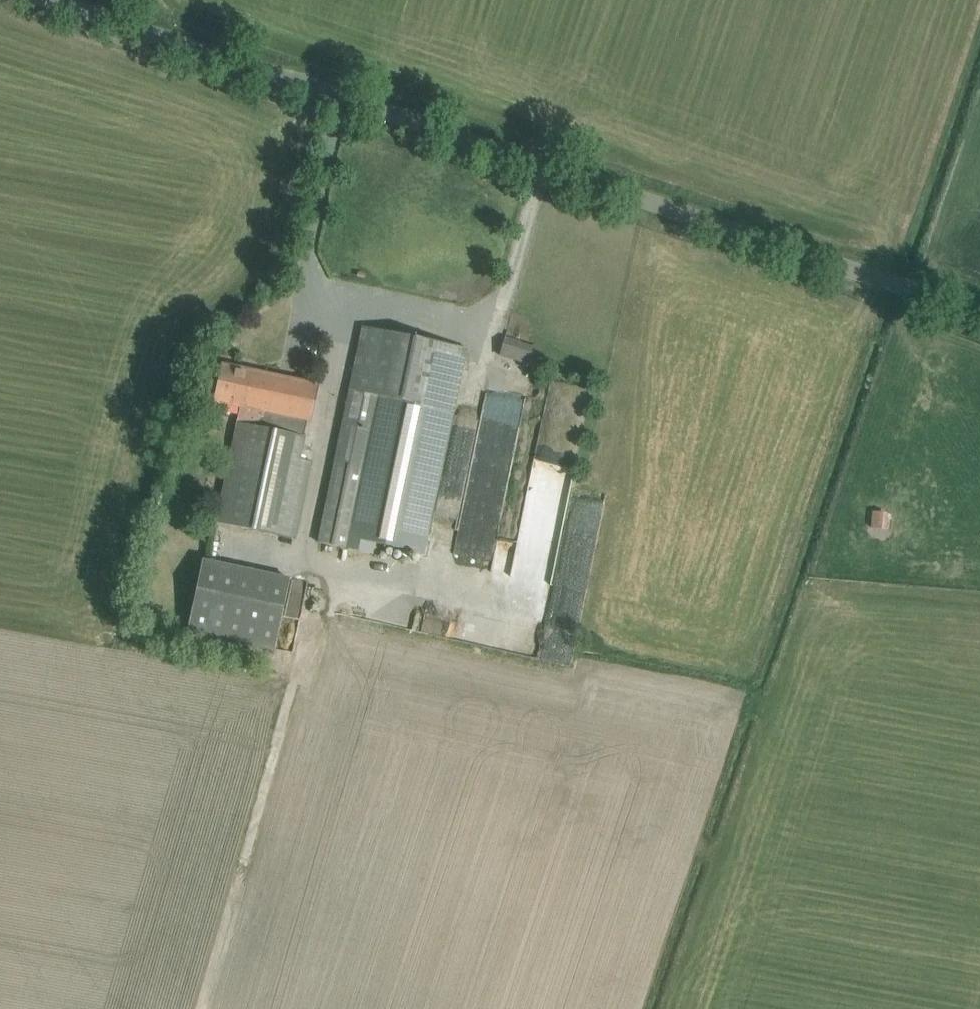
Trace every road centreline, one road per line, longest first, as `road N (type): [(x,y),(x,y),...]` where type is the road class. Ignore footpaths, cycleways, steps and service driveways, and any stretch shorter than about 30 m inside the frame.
road 1 (unclassified): [(979,313),(51,0)]

